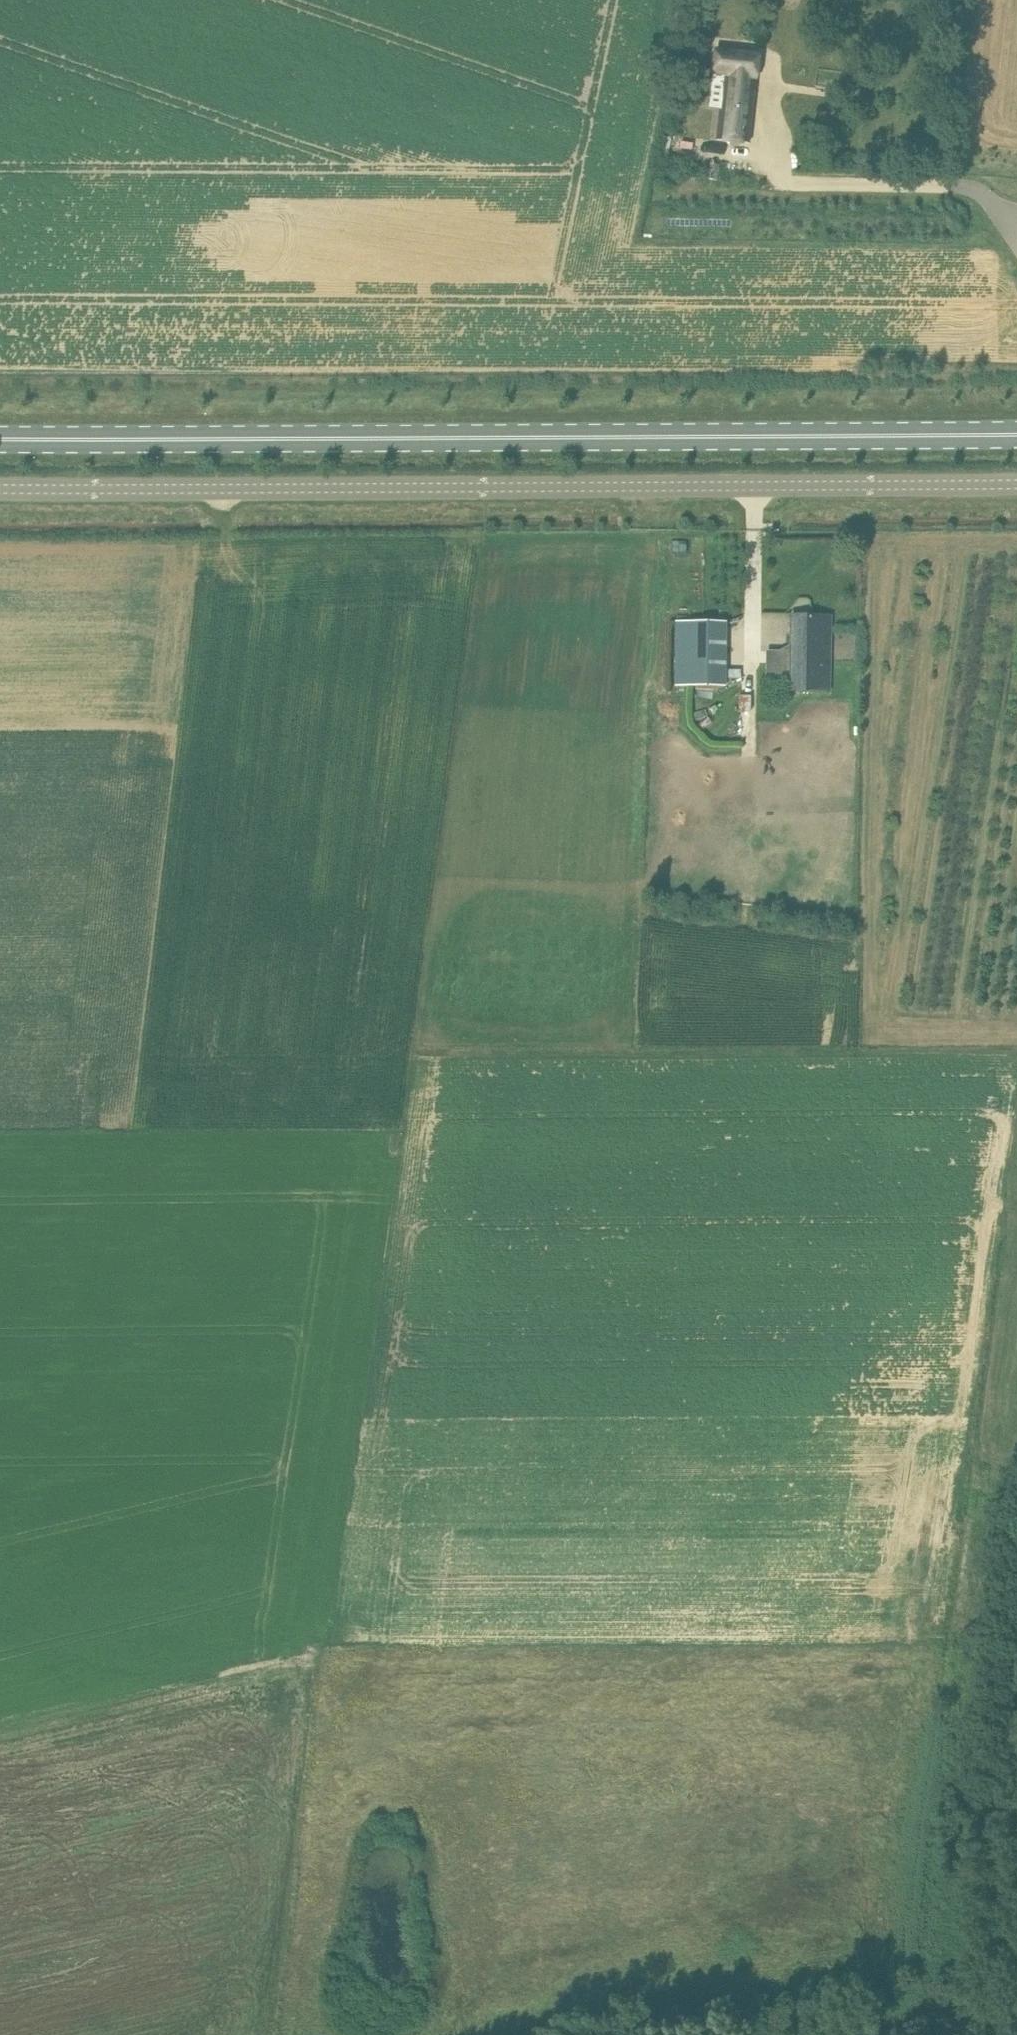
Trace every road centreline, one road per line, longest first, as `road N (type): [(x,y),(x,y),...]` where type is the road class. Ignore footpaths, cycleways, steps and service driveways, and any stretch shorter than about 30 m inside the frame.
road 1 (primary): [(1016,432),(0,438)]
road 2 (tertiary): [(0,486),(1016,484)]
road 3 (unclassified): [(1016,231),(995,215),(780,209)]

